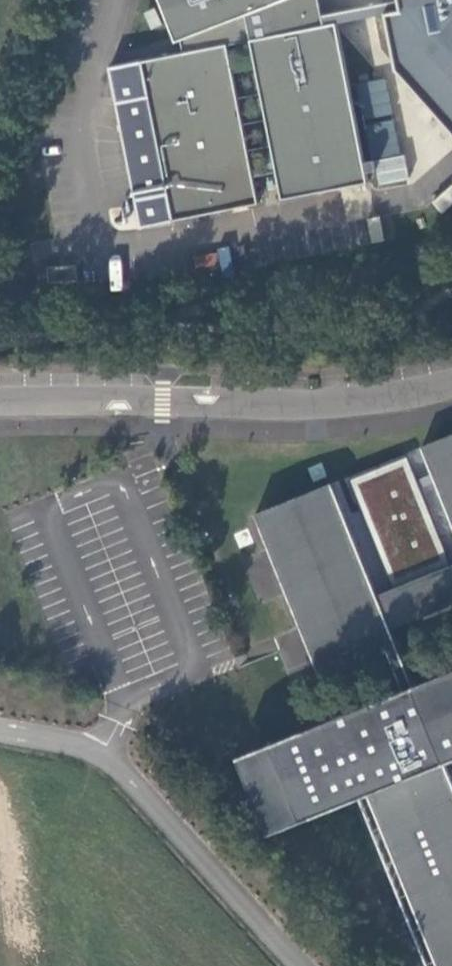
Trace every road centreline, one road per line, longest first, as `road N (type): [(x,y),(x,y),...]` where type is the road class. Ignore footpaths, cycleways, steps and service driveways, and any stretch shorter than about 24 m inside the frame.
road 1 (tertiary): [(0,403),(325,407),(451,384)]
road 2 (unclassified): [(0,733),(73,743),(125,769),(306,965)]

